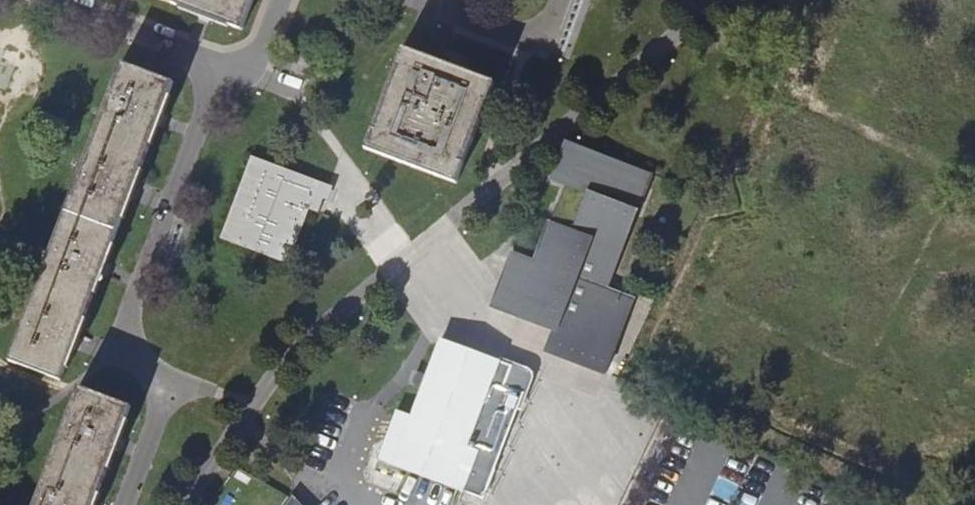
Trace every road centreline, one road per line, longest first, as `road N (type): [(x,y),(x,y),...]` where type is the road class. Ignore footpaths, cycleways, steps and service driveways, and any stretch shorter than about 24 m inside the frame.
road 1 (residential): [(219,65),(120,336),(166,392),(124,504)]
road 2 (residential): [(49,0),(219,65)]

